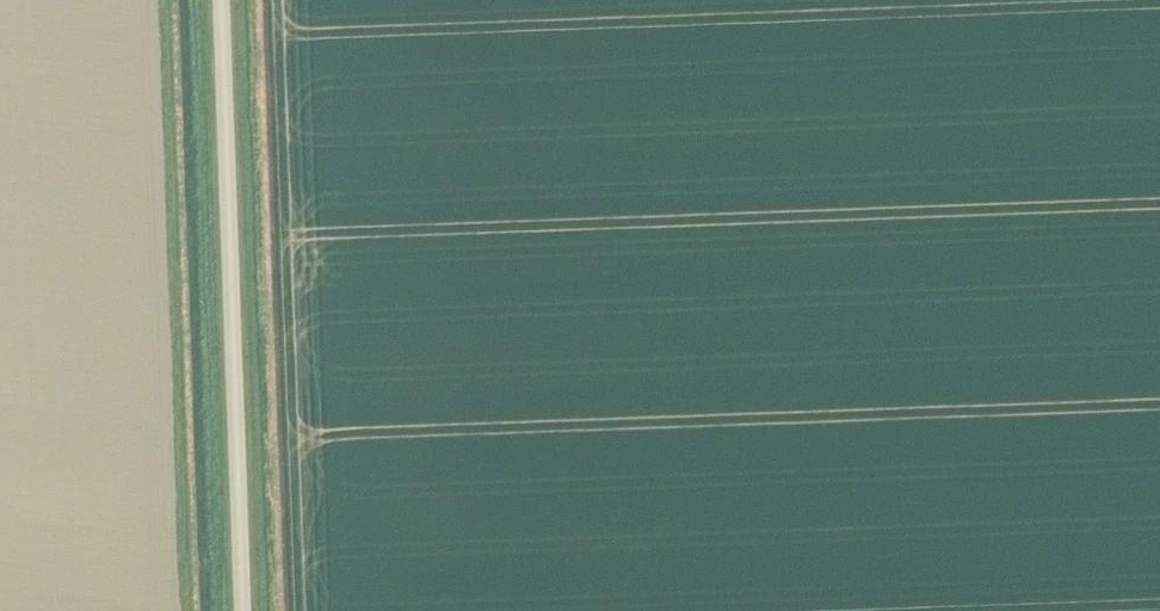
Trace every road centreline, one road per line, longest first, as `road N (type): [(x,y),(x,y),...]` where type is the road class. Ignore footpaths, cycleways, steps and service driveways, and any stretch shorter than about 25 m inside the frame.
road 1 (unclassified): [(238,610),(216,0)]

